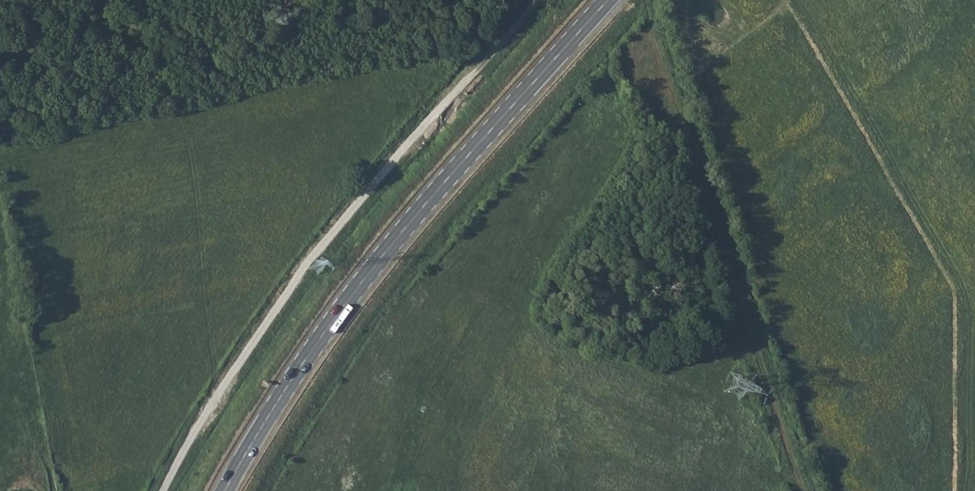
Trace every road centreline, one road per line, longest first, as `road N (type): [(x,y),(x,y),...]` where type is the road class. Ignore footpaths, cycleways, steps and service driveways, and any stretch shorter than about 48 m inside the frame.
road 1 (secondary): [(225,490),(291,381),(389,245),(607,0)]
road 2 (track): [(162,490),(227,377),(306,264),(537,0)]

